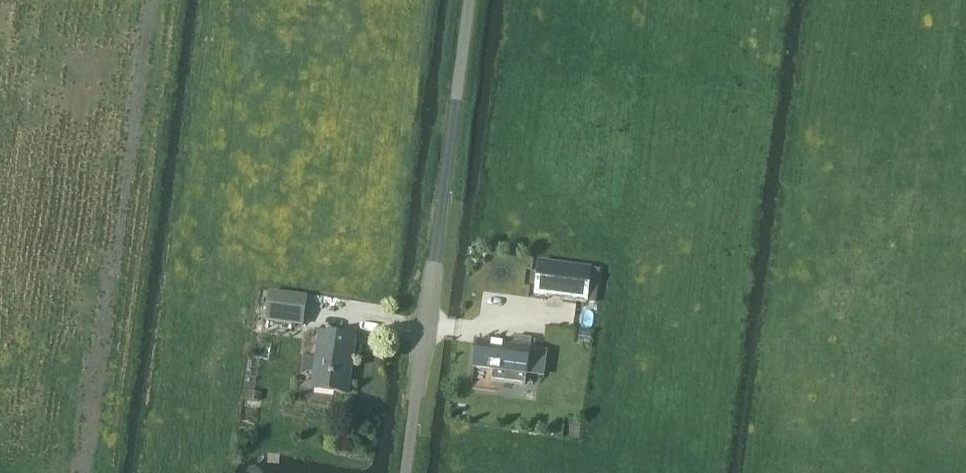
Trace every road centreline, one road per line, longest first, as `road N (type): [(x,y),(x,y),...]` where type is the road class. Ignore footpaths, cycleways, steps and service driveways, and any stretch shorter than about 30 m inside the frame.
road 1 (unclassified): [(407,472),(470,0)]

